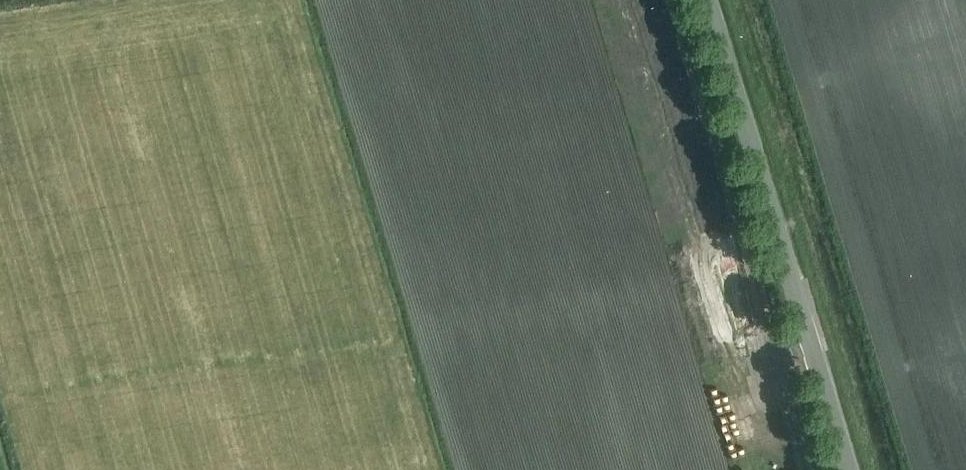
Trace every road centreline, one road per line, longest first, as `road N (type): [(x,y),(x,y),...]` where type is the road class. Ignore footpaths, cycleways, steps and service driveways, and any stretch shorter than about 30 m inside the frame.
road 1 (unclassified): [(848,469),(707,0)]

